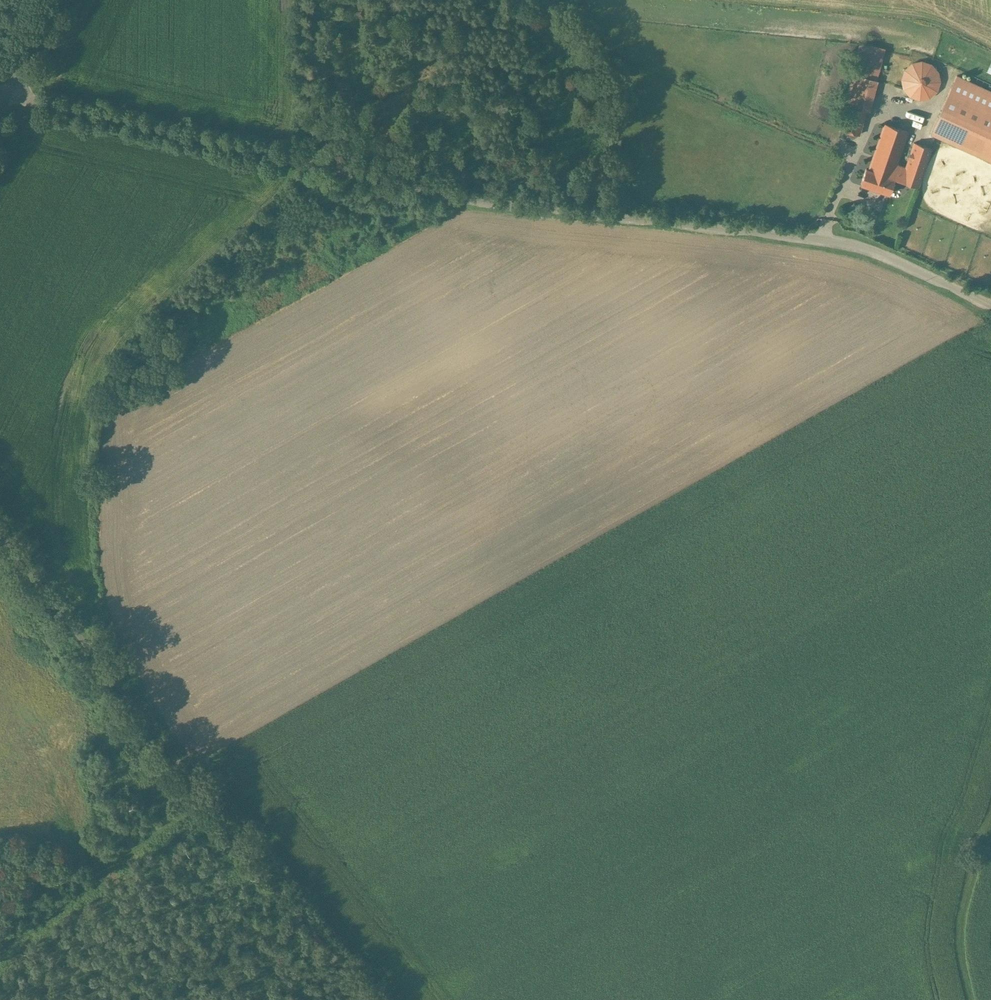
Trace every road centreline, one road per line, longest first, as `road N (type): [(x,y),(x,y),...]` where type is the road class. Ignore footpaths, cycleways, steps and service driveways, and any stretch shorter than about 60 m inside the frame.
road 1 (unclassified): [(8,94),(489,203),(851,244),(990,306)]
road 2 (unclassified): [(367,999),(0,531)]
road 3 (track): [(970,999),(957,940),(990,808)]

